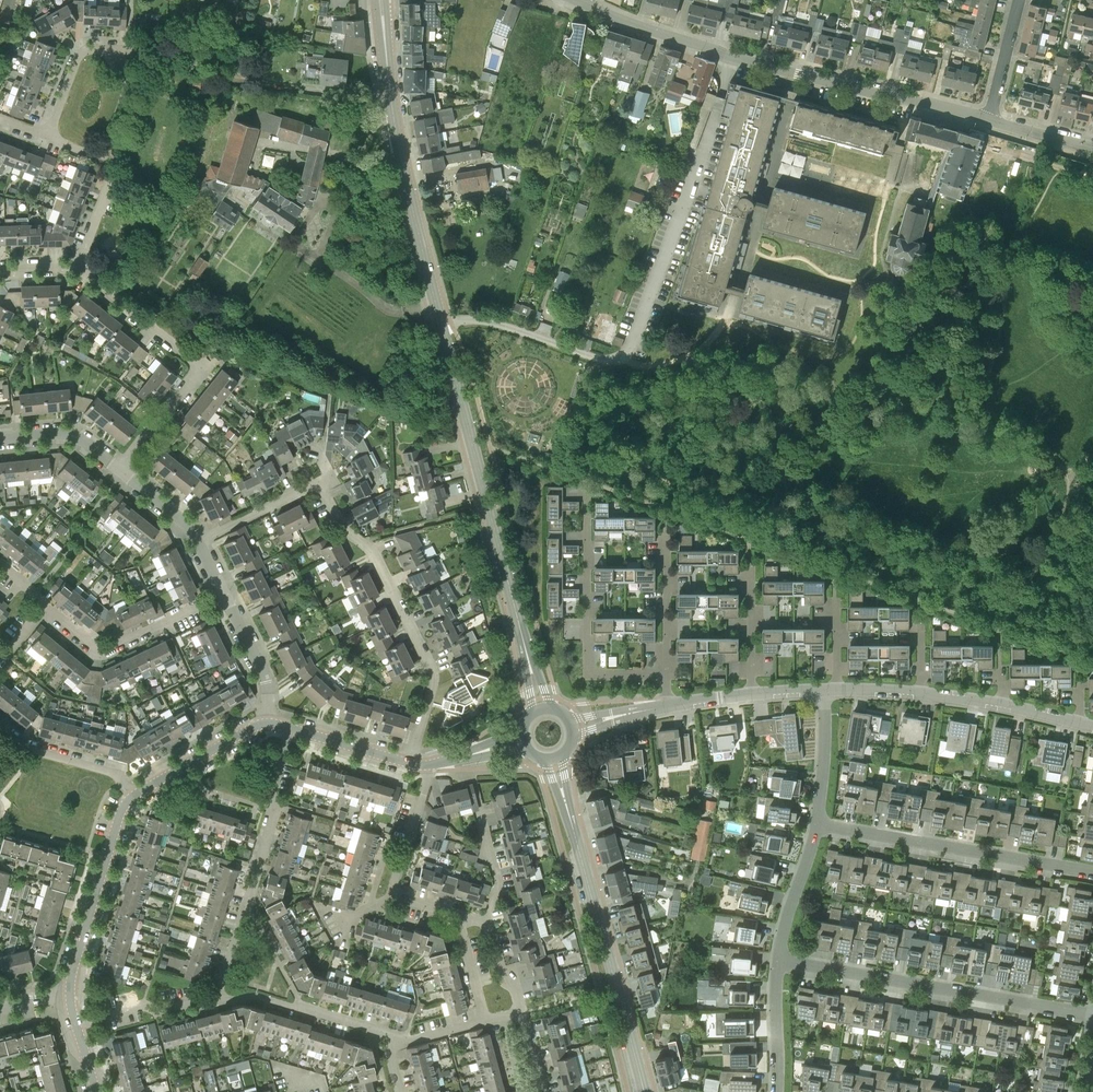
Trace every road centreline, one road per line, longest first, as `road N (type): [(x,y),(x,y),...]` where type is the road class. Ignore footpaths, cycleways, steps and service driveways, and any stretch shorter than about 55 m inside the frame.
road 1 (tertiary): [(542,709),(404,171),(380,0)]
road 2 (tertiary): [(989,119),(734,57),(578,2)]
road 3 (tertiary): [(644,1091),(554,760)]
road 4 (residential): [(1092,1012),(777,965)]
road 5 (residential): [(409,763),(432,688),(431,665),(373,552),(345,532),(323,486)]
road 6 (residential): [(1092,870),(819,822)]
road 7 (residential): [(670,674),(589,674),(586,491)]
road 8 (tertiary): [(70,997),(119,813),(131,796)]
road 9 (residential): [(46,608),(94,648),(109,650),(225,593)]
road 10 (residential): [(217,996),(270,810)]
road 11 (residential): [(78,270),(114,171),(106,159),(48,136)]
road 12 (residential): [(217,996),(254,994),(392,1035)]
road 13 (residential): [(48,136),(79,55),(129,51),(130,26)]
road 14 (residential): [(203,367),(78,270)]
road 15 (tertiary): [(131,796),(268,722)]
road 16 (residential): [(131,796),(109,767),(48,752),(0,723)]
road 17 (residential): [(777,965),(819,822)]
road 18 (residential): [(75,1021),(217,996)]
road 19 (residential): [(268,722),(267,683),(225,593)]
road 20 (residential): [(670,674),(669,536)]
road 21 (residential): [(323,486),(199,540)]
road 22 (residential): [(123,473),(71,436),(0,439)]
road 23 (residential): [(385,894),(424,765)]
road 24 (residential): [(123,473),(203,367)]
road 25 (residential): [(819,822),(823,690)]
road 26 (residential): [(779,1091),(777,965)]
road 27 (residential): [(755,694),(754,568)]
road 28 (tertiary): [(289,727),(409,763)]
road 29 (residential): [(989,119),(1019,0)]

